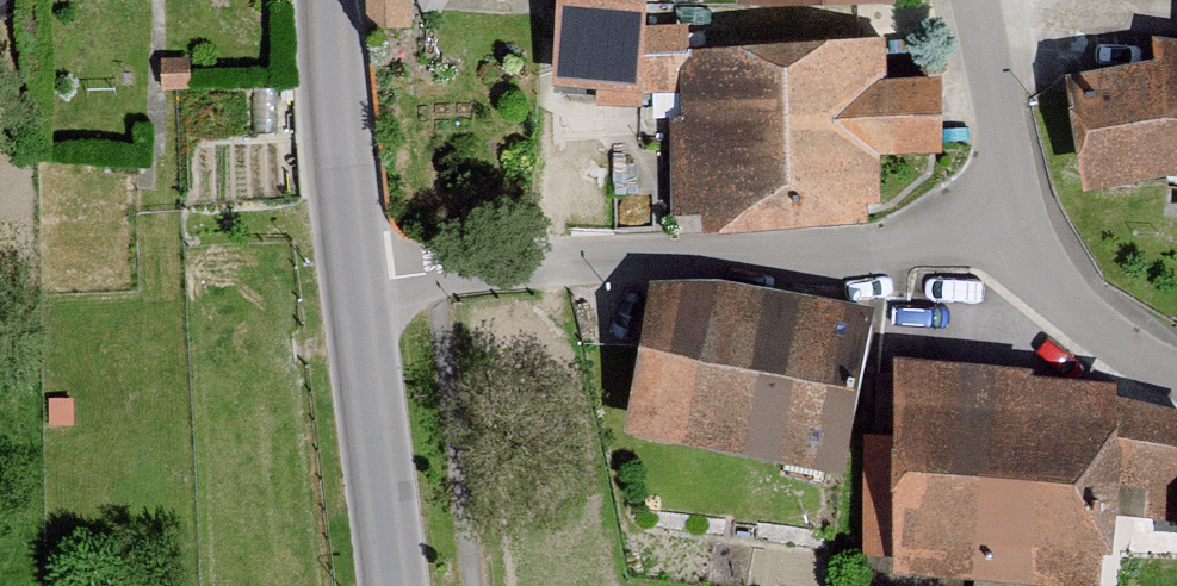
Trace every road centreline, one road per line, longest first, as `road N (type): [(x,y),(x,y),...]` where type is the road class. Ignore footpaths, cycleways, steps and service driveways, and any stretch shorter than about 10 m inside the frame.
road 1 (residential): [(357,284),(880,251),(1007,221)]
road 2 (tertiary): [(394,585),(357,284)]
road 3 (tertiary): [(357,284),(330,0)]
road 4 (residential): [(1007,221),(1054,287),(1176,367)]
road 5 (residential): [(972,0),(1007,221)]

